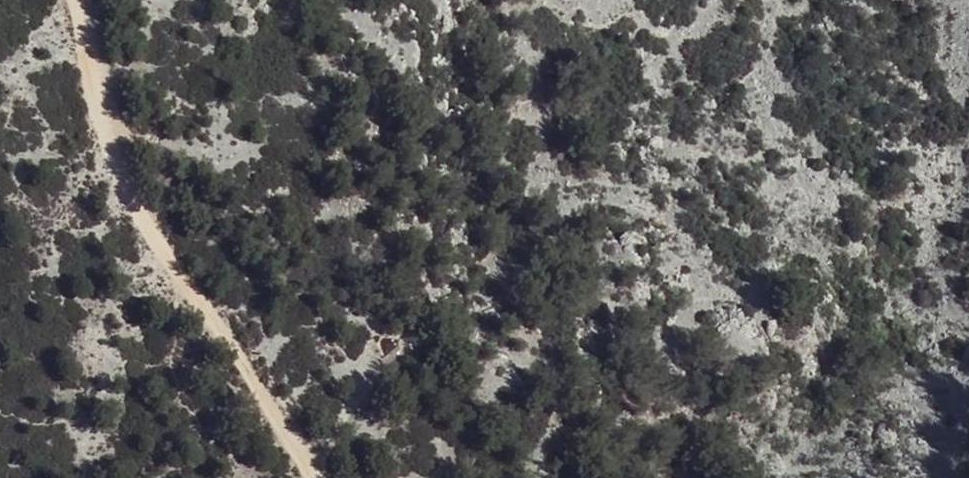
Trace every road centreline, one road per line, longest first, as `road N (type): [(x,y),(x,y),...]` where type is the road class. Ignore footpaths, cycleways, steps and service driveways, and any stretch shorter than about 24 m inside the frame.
road 1 (track): [(70,0),(90,39),(128,212),(313,477)]

